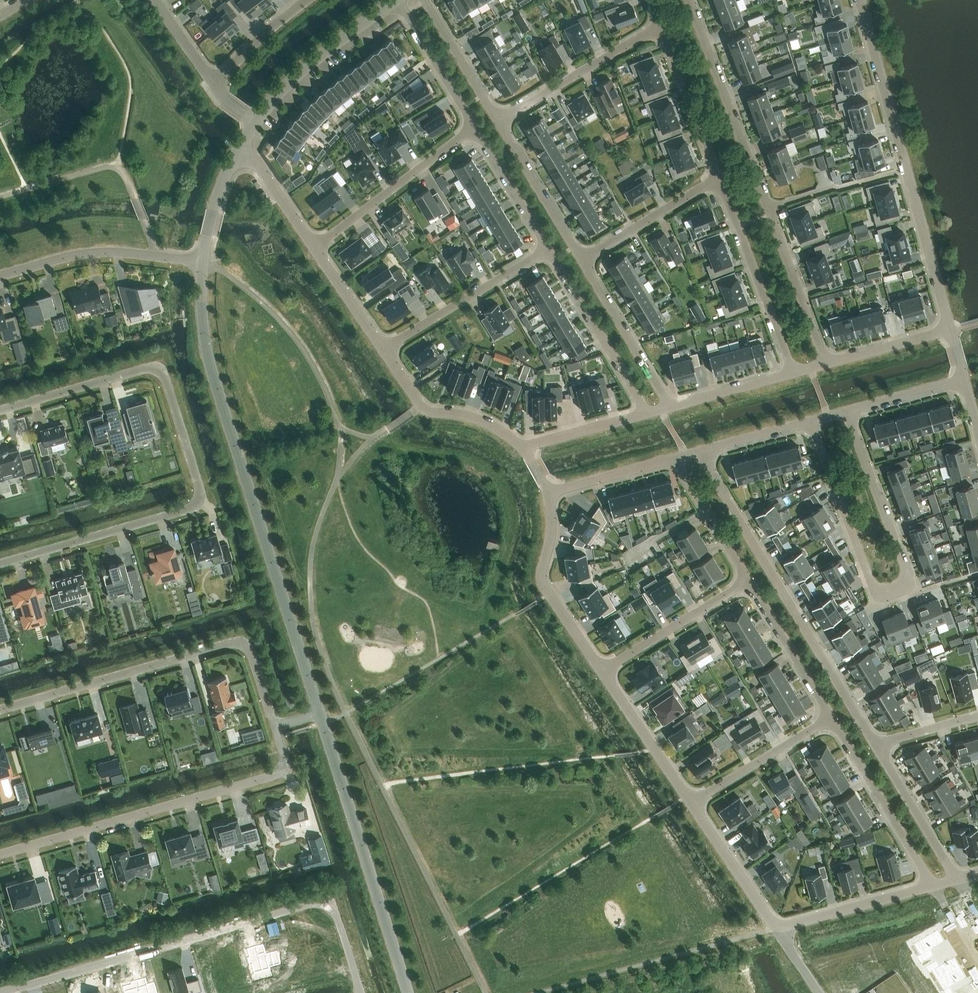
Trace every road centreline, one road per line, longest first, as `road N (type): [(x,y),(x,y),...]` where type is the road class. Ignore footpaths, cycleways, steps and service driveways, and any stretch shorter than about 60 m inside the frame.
road 1 (residential): [(0,411),(144,371),(160,373),(202,490),(185,512),(0,565)]
road 2 (unclassified): [(202,263),(214,377),(319,712)]
road 3 (residential): [(1,992),(316,902),(337,915),(362,992)]
road 4 (residential): [(810,422),(873,585),(890,593),(906,582),(905,571),(846,412)]
road 5 (residential): [(689,0),(824,364)]
road 6 (residential): [(700,452),(880,748)]
road 7 (residential): [(859,0),(950,330)]
road 8 (residential): [(275,726),(284,765),(275,775),(0,855)]
road 9 (residential): [(0,709),(237,644),(251,654),(275,726)]
road 10 (unclassified): [(319,712),(409,992)]
road 11 (residential): [(0,277),(99,253),(202,263)]
road 12 (residential): [(721,180),(791,373)]
road 13 (residential): [(475,128),(317,249)]
road 14 (residential): [(603,670),(543,585),(553,531),(549,492)]
road 15 (residential): [(933,885),(830,717)]
road 16 (residential): [(549,247),(385,349)]
road 17 (residential): [(549,247),(642,413)]
road 18 (residential): [(661,29),(498,122)]
road 19 (unclassified): [(394,1),(318,58),(254,121)]
road 20 (residential): [(524,447),(482,420),(430,410),(385,349)]
road 21 (residential): [(603,670),(747,580)]
road 22 (residential): [(668,406),(582,260)]
road 23 (residential): [(691,804),(830,717)]
road 24 (residential): [(661,29),(721,180)]
road 25 (residential): [(933,885),(777,928)]
road 26 (residential): [(582,260),(498,122)]
road 27 (residential): [(721,180),(582,260)]
road 28 (residential): [(691,804),(603,670)]
road 29 (residential): [(830,717),(747,580)]
road 30 (residential): [(880,748),(957,879)]
road 31 (residential): [(777,928),(691,804)]
road 32 (residential): [(394,1),(475,128)]
road 33 (residential): [(498,122),(426,0)]
road 34 (residential): [(747,580),(674,459)]
road 35 (residential): [(475,128),(549,247)]
road 36 (residential): [(950,330),(824,364)]
road 37 (residential): [(549,492),(674,459)]
road 38 (residential): [(212,84),(308,0)]
road 39 (residential): [(791,373),(668,406)]
road 40 (residential): [(317,249),(238,151)]
road 41 (residential): [(846,412),(965,381)]
road 42 (residential): [(642,413),(524,447)]
road 43 (residential): [(385,349),(317,249)]

